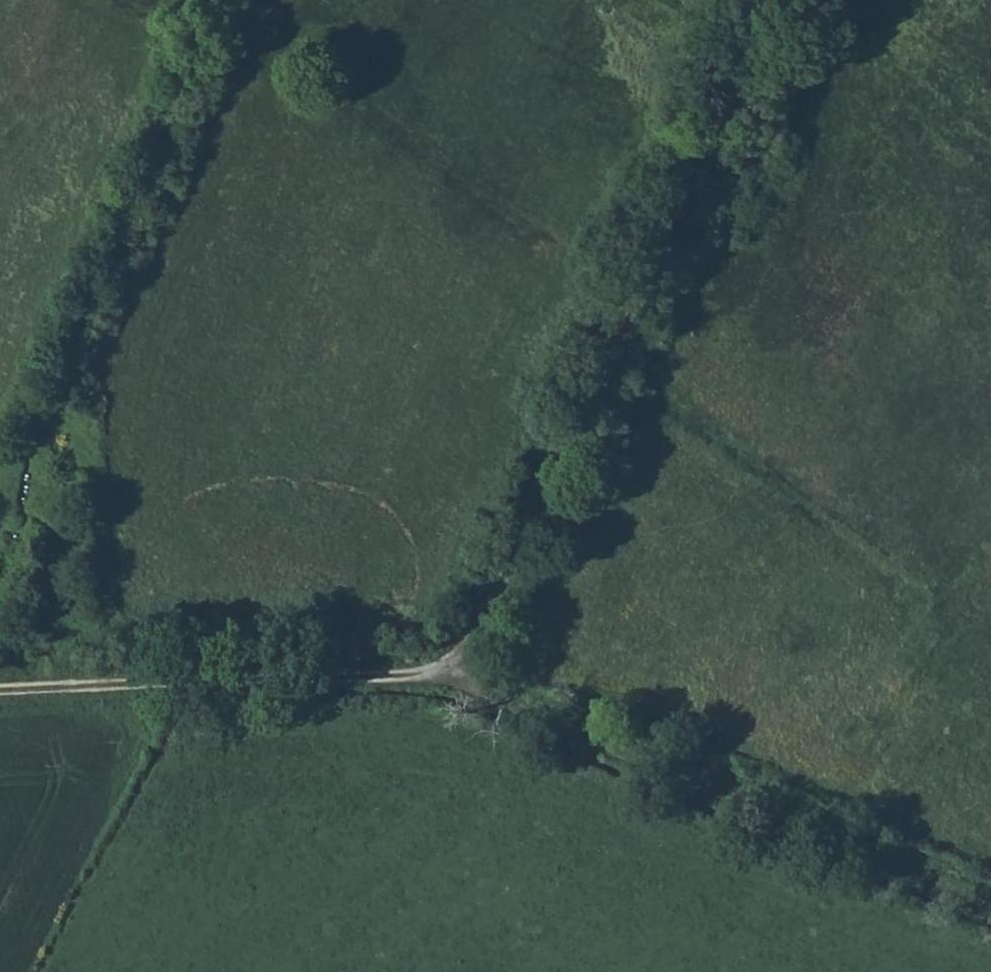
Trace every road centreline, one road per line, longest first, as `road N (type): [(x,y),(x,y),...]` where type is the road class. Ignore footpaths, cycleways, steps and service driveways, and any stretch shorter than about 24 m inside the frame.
road 1 (track): [(0,692),(445,680),(768,0)]
road 2 (track): [(990,905),(445,680)]

